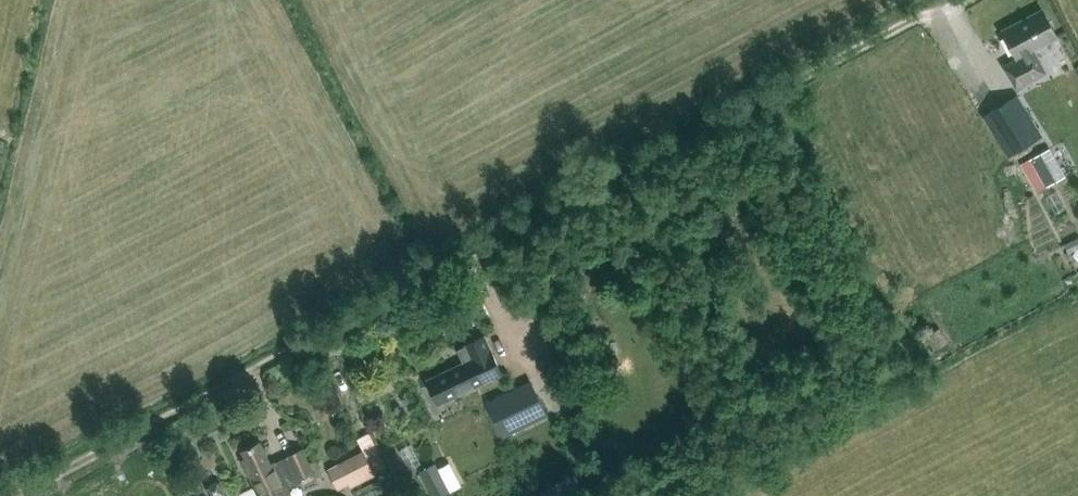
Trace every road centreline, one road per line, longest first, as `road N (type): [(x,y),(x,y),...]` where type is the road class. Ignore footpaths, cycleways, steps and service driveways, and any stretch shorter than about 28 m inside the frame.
road 1 (track): [(952,0),(435,270)]
road 2 (residential): [(404,288),(0,495)]

